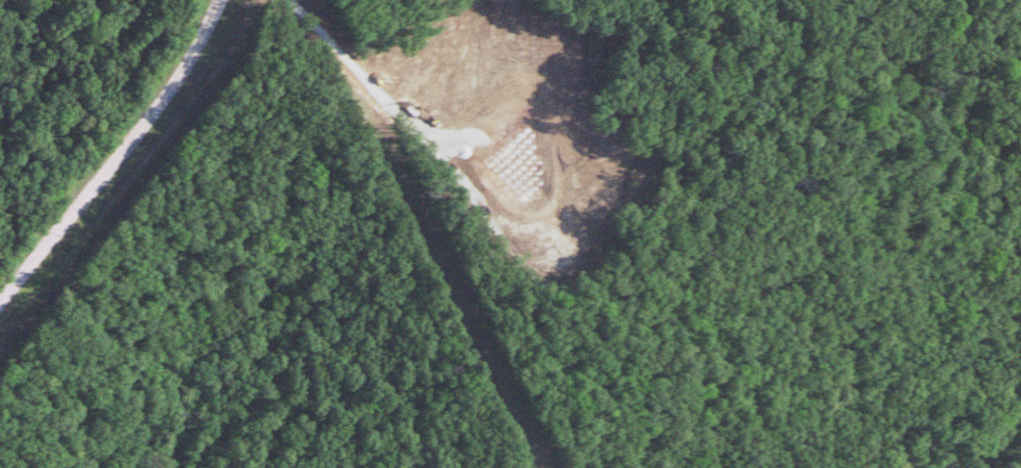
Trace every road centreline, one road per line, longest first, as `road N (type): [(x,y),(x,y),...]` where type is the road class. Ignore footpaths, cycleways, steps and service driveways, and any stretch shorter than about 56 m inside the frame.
road 1 (residential): [(0,304),(171,92),(220,0)]

